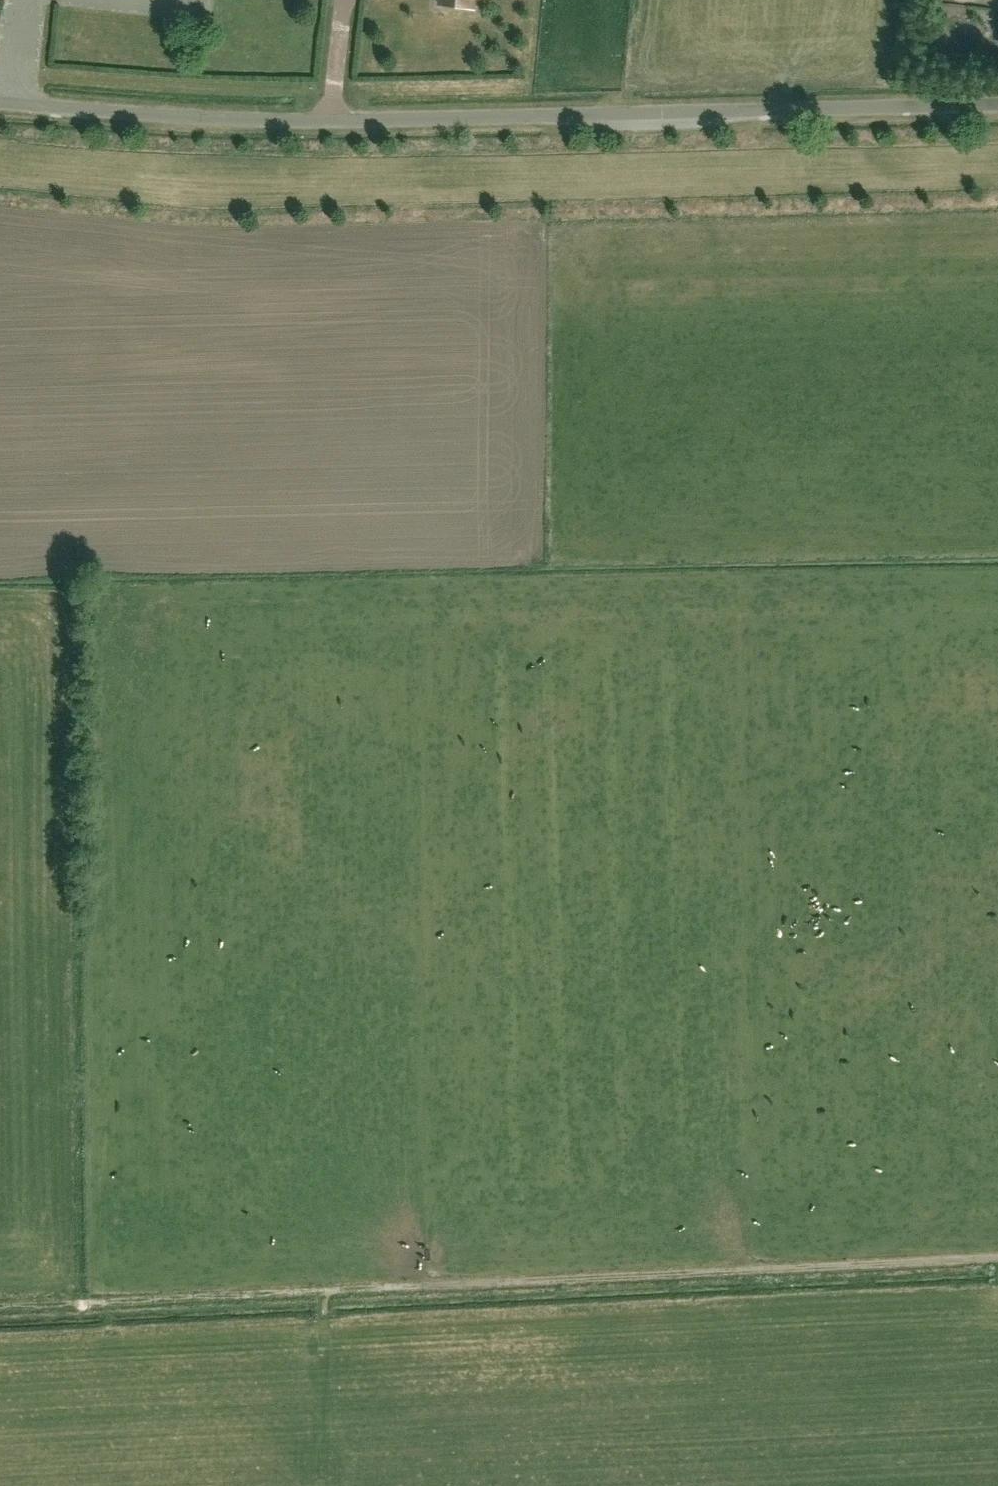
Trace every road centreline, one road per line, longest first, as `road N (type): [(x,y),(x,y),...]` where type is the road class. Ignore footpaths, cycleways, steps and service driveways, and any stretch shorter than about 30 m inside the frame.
road 1 (unclassified): [(997,107),(272,125),(0,104)]

